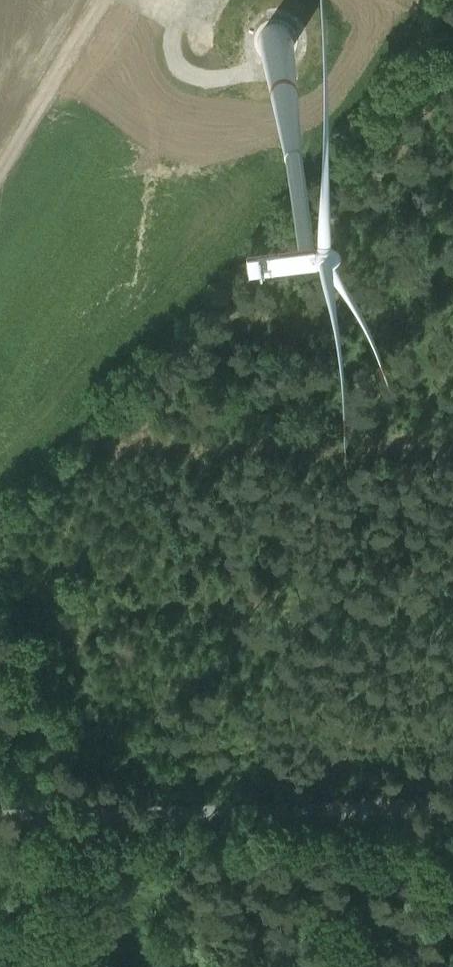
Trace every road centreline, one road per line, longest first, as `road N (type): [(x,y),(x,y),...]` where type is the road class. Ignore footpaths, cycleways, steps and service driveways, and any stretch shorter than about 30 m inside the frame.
road 1 (track): [(0,807),(452,793)]
road 2 (track): [(0,170),(100,0)]

